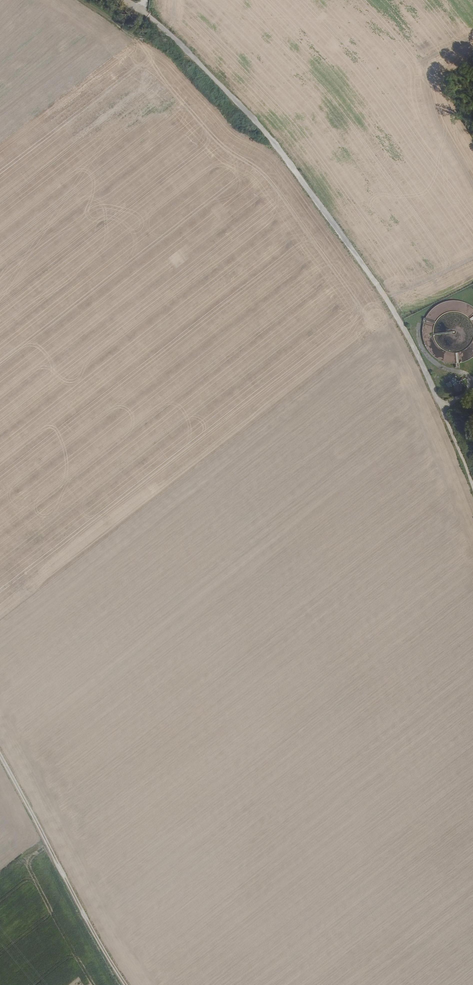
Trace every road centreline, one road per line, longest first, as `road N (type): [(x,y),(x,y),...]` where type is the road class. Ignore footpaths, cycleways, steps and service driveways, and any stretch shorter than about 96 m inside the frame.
road 1 (track): [(472,483),(398,317),(337,229),(262,132),(123,0)]
road 2 (track): [(126,984),(0,756)]

